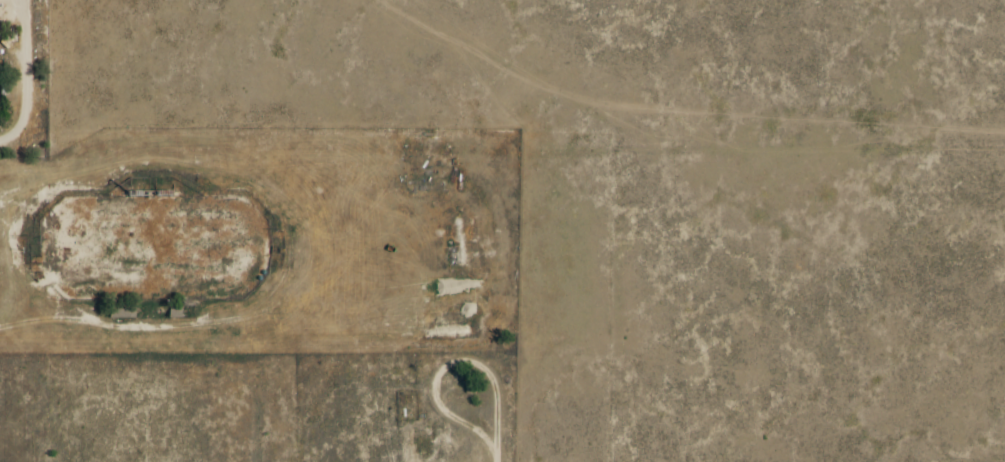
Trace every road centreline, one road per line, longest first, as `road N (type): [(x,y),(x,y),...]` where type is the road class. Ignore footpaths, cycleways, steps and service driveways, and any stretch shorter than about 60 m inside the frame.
road 1 (residential): [(25,145),(31,0)]

